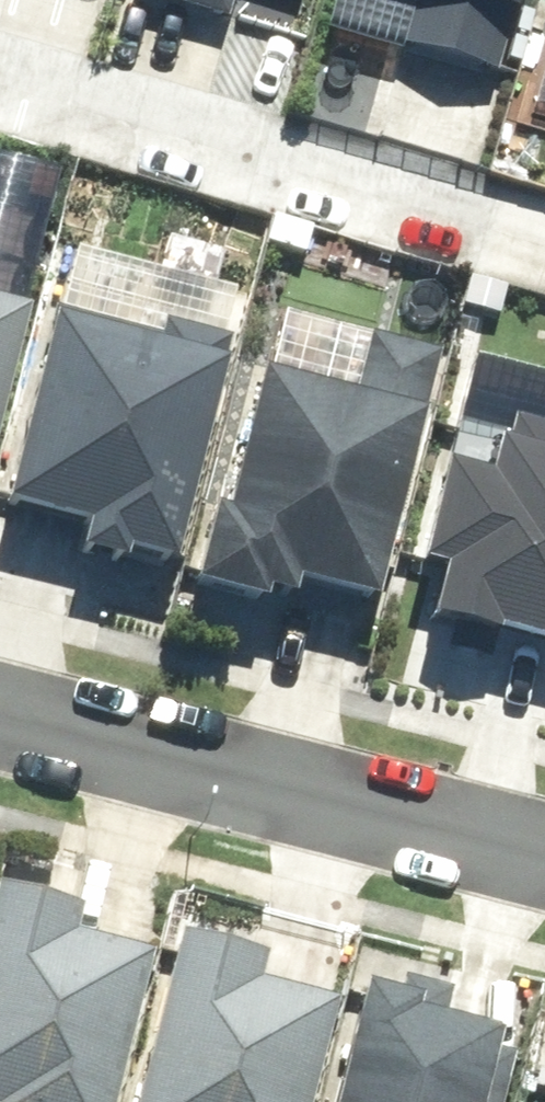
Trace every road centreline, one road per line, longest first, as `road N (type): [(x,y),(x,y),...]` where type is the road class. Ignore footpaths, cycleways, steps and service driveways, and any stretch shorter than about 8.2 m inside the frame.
road 1 (residential): [(544,251),(0,91)]
road 2 (residential): [(544,852),(0,708)]

